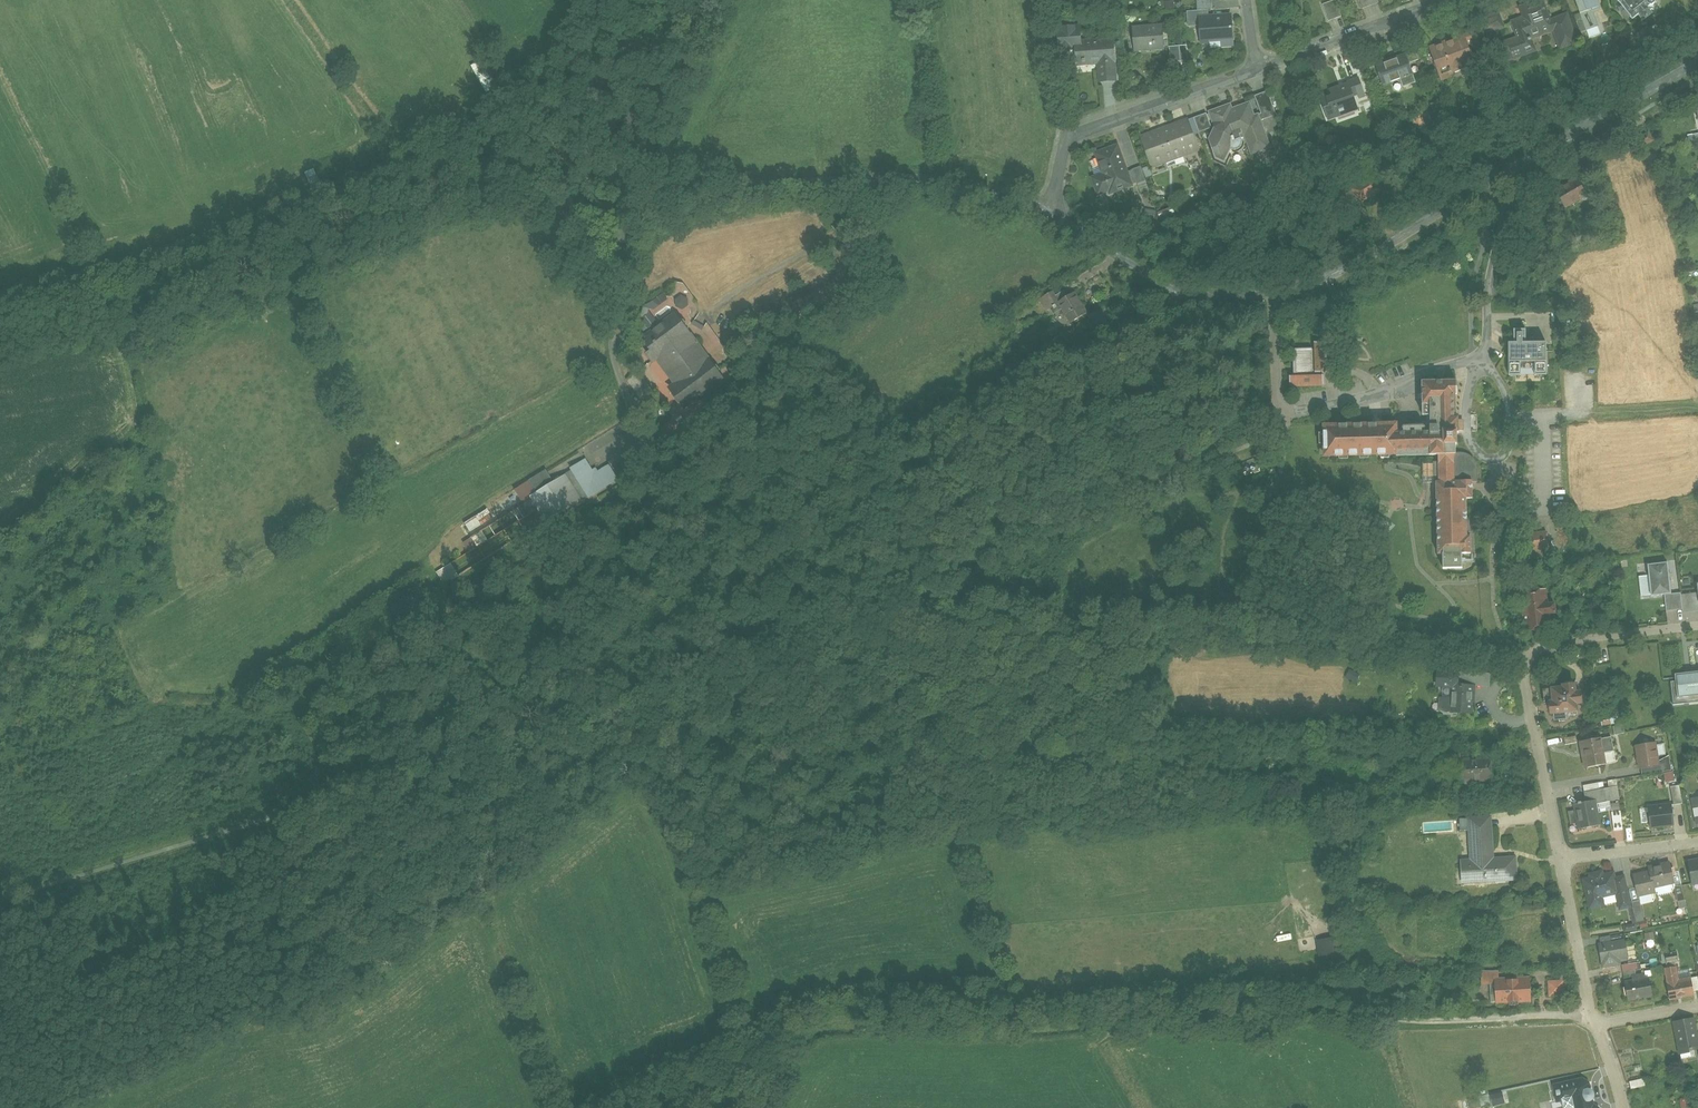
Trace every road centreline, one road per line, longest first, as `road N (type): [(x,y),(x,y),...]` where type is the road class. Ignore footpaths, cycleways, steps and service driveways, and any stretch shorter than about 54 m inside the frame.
road 1 (track): [(1528,657),(1518,646),(1379,640),(1151,610),(939,606),(0,896)]
road 2 (unclassified): [(0,332),(147,304),(501,195),(624,191)]
road 3 (residential): [(1520,169),(1487,287),(1486,351),(1367,396),(1283,411),(1280,289)]
road 4 (unclassified): [(624,191),(939,188),(1048,211)]
road 5 (track): [(1283,411),(1271,435),(1251,446),(977,548),(939,606)]
road 6 (residential): [(1253,62),(1066,131),(1048,211)]
road 7 (unclassified): [(1280,289),(1345,269),(1520,169)]
road 8 (unclassified): [(1048,211),(1093,231),(1183,292),(1280,289)]
road 9 (unclassified): [(624,191),(640,132),(720,0)]
road 10 (unclassified): [(1520,169),(1697,59)]
road 11 (residential): [(1560,858),(1526,688),(1528,657)]
road 12 (residential): [(1420,0),(1253,62)]
road 13 (residential): [(1697,625),(1551,643),(1528,657)]
road 14 (residential): [(1597,1024),(1560,858)]
road 15 (residential): [(1560,858),(1697,841)]

